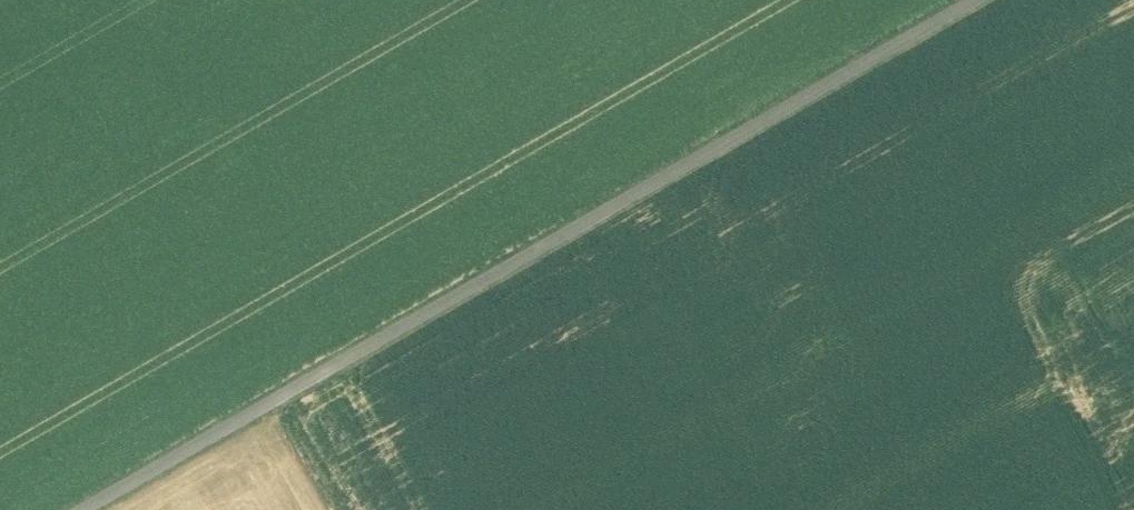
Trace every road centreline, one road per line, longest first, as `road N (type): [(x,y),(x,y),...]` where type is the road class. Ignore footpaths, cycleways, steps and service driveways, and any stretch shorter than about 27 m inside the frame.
road 1 (track): [(82,509),(979,0)]

